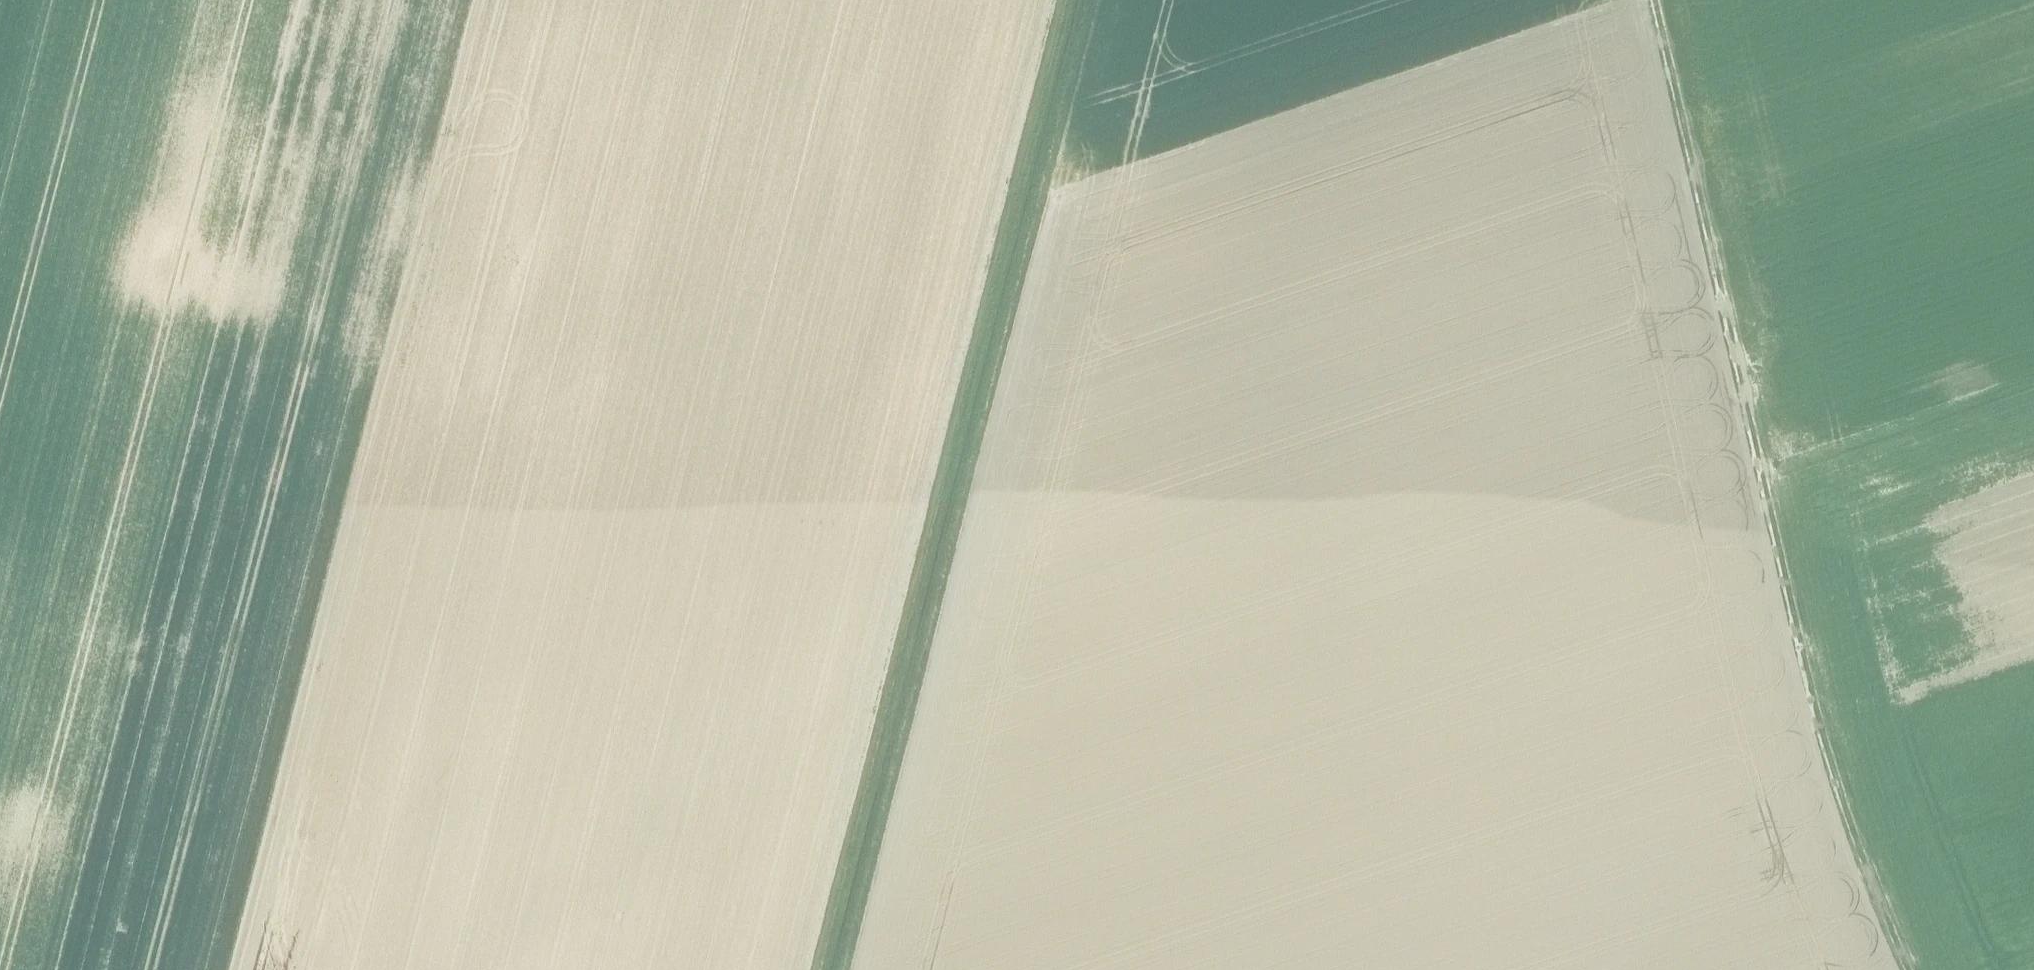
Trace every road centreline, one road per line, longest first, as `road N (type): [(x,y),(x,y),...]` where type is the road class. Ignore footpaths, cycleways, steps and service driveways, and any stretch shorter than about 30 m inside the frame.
road 1 (track): [(1911,969),(1838,784),(1657,0)]

